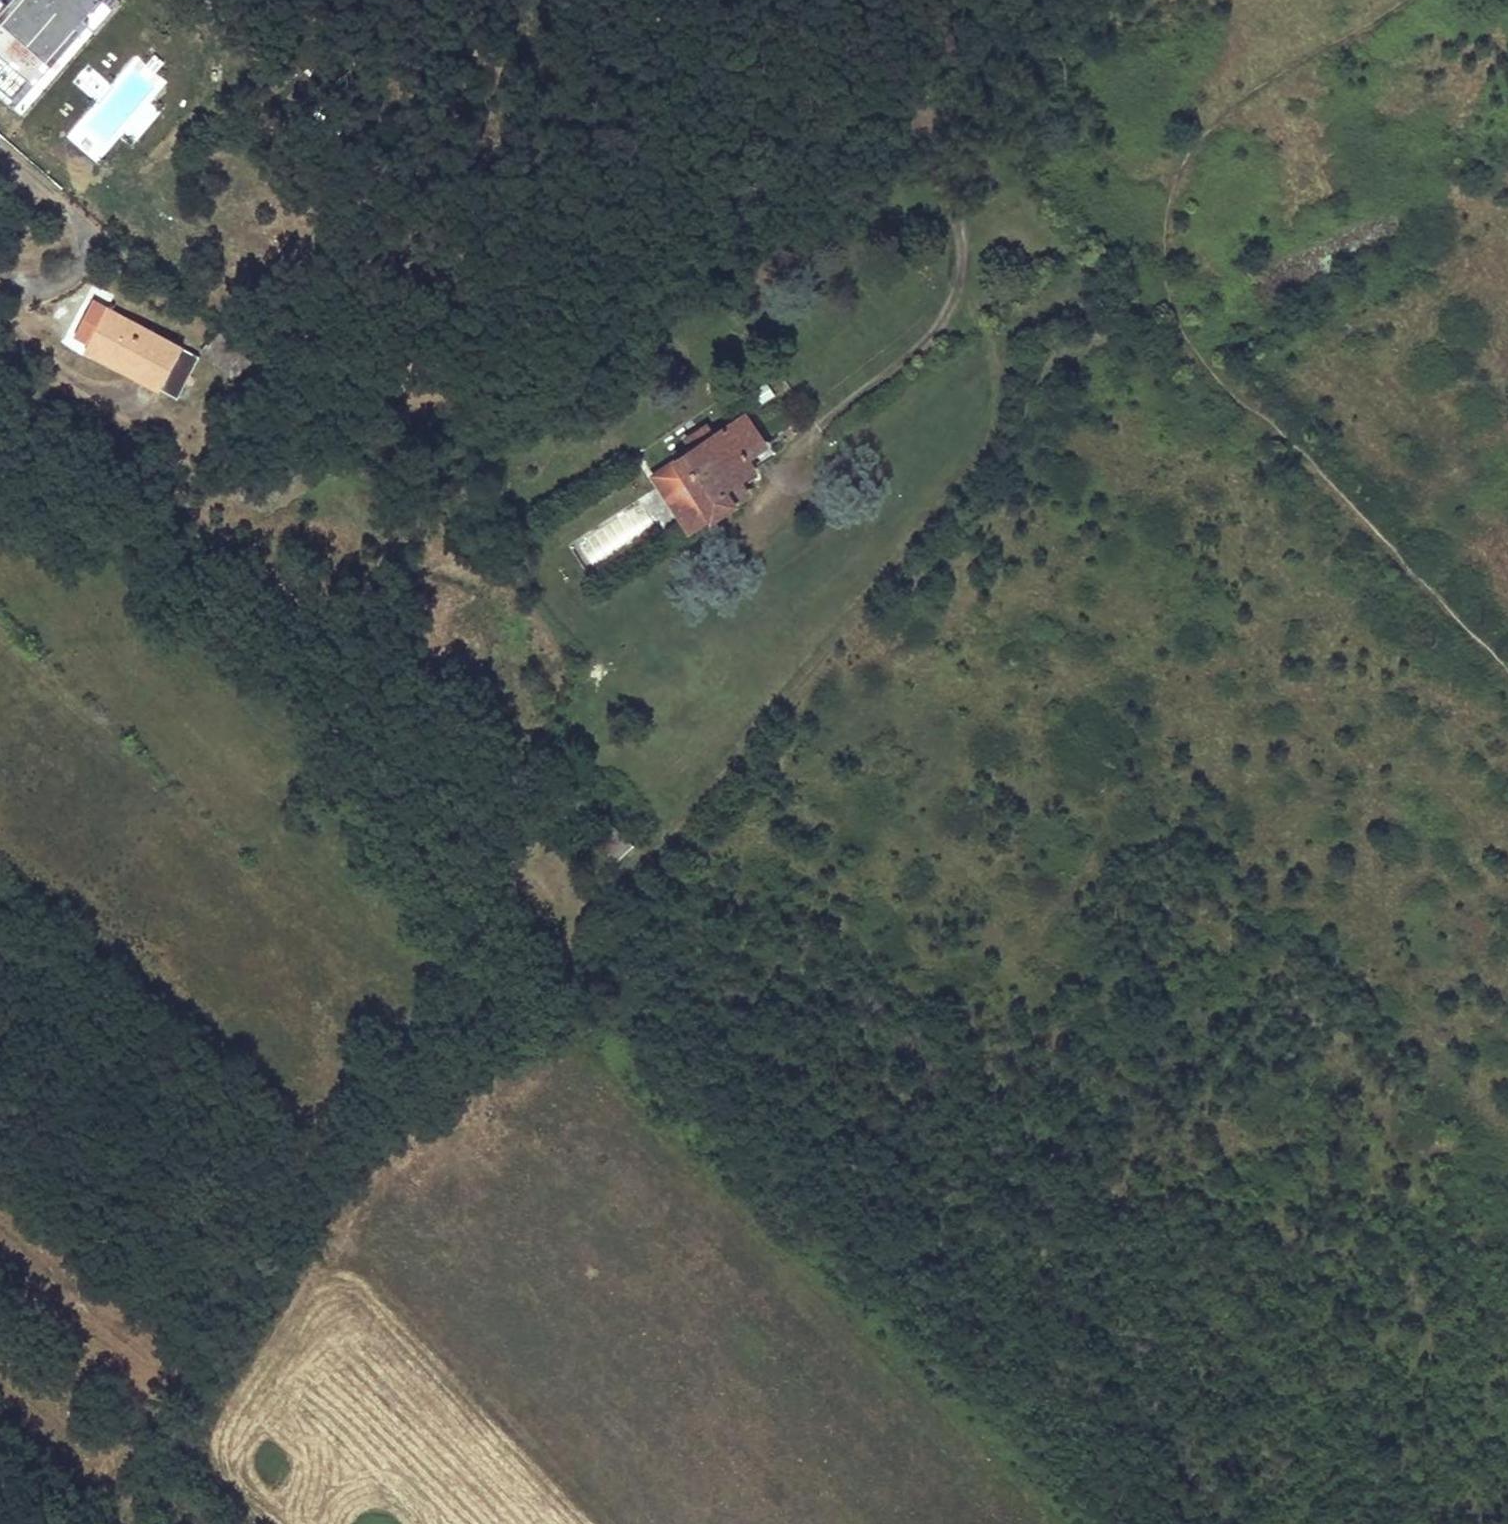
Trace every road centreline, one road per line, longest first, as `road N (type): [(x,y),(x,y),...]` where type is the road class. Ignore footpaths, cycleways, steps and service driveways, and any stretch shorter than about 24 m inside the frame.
road 1 (track): [(1410,0),(1236,107),(1186,158),(1163,231),(1166,298),(1193,353),(1507,671)]

